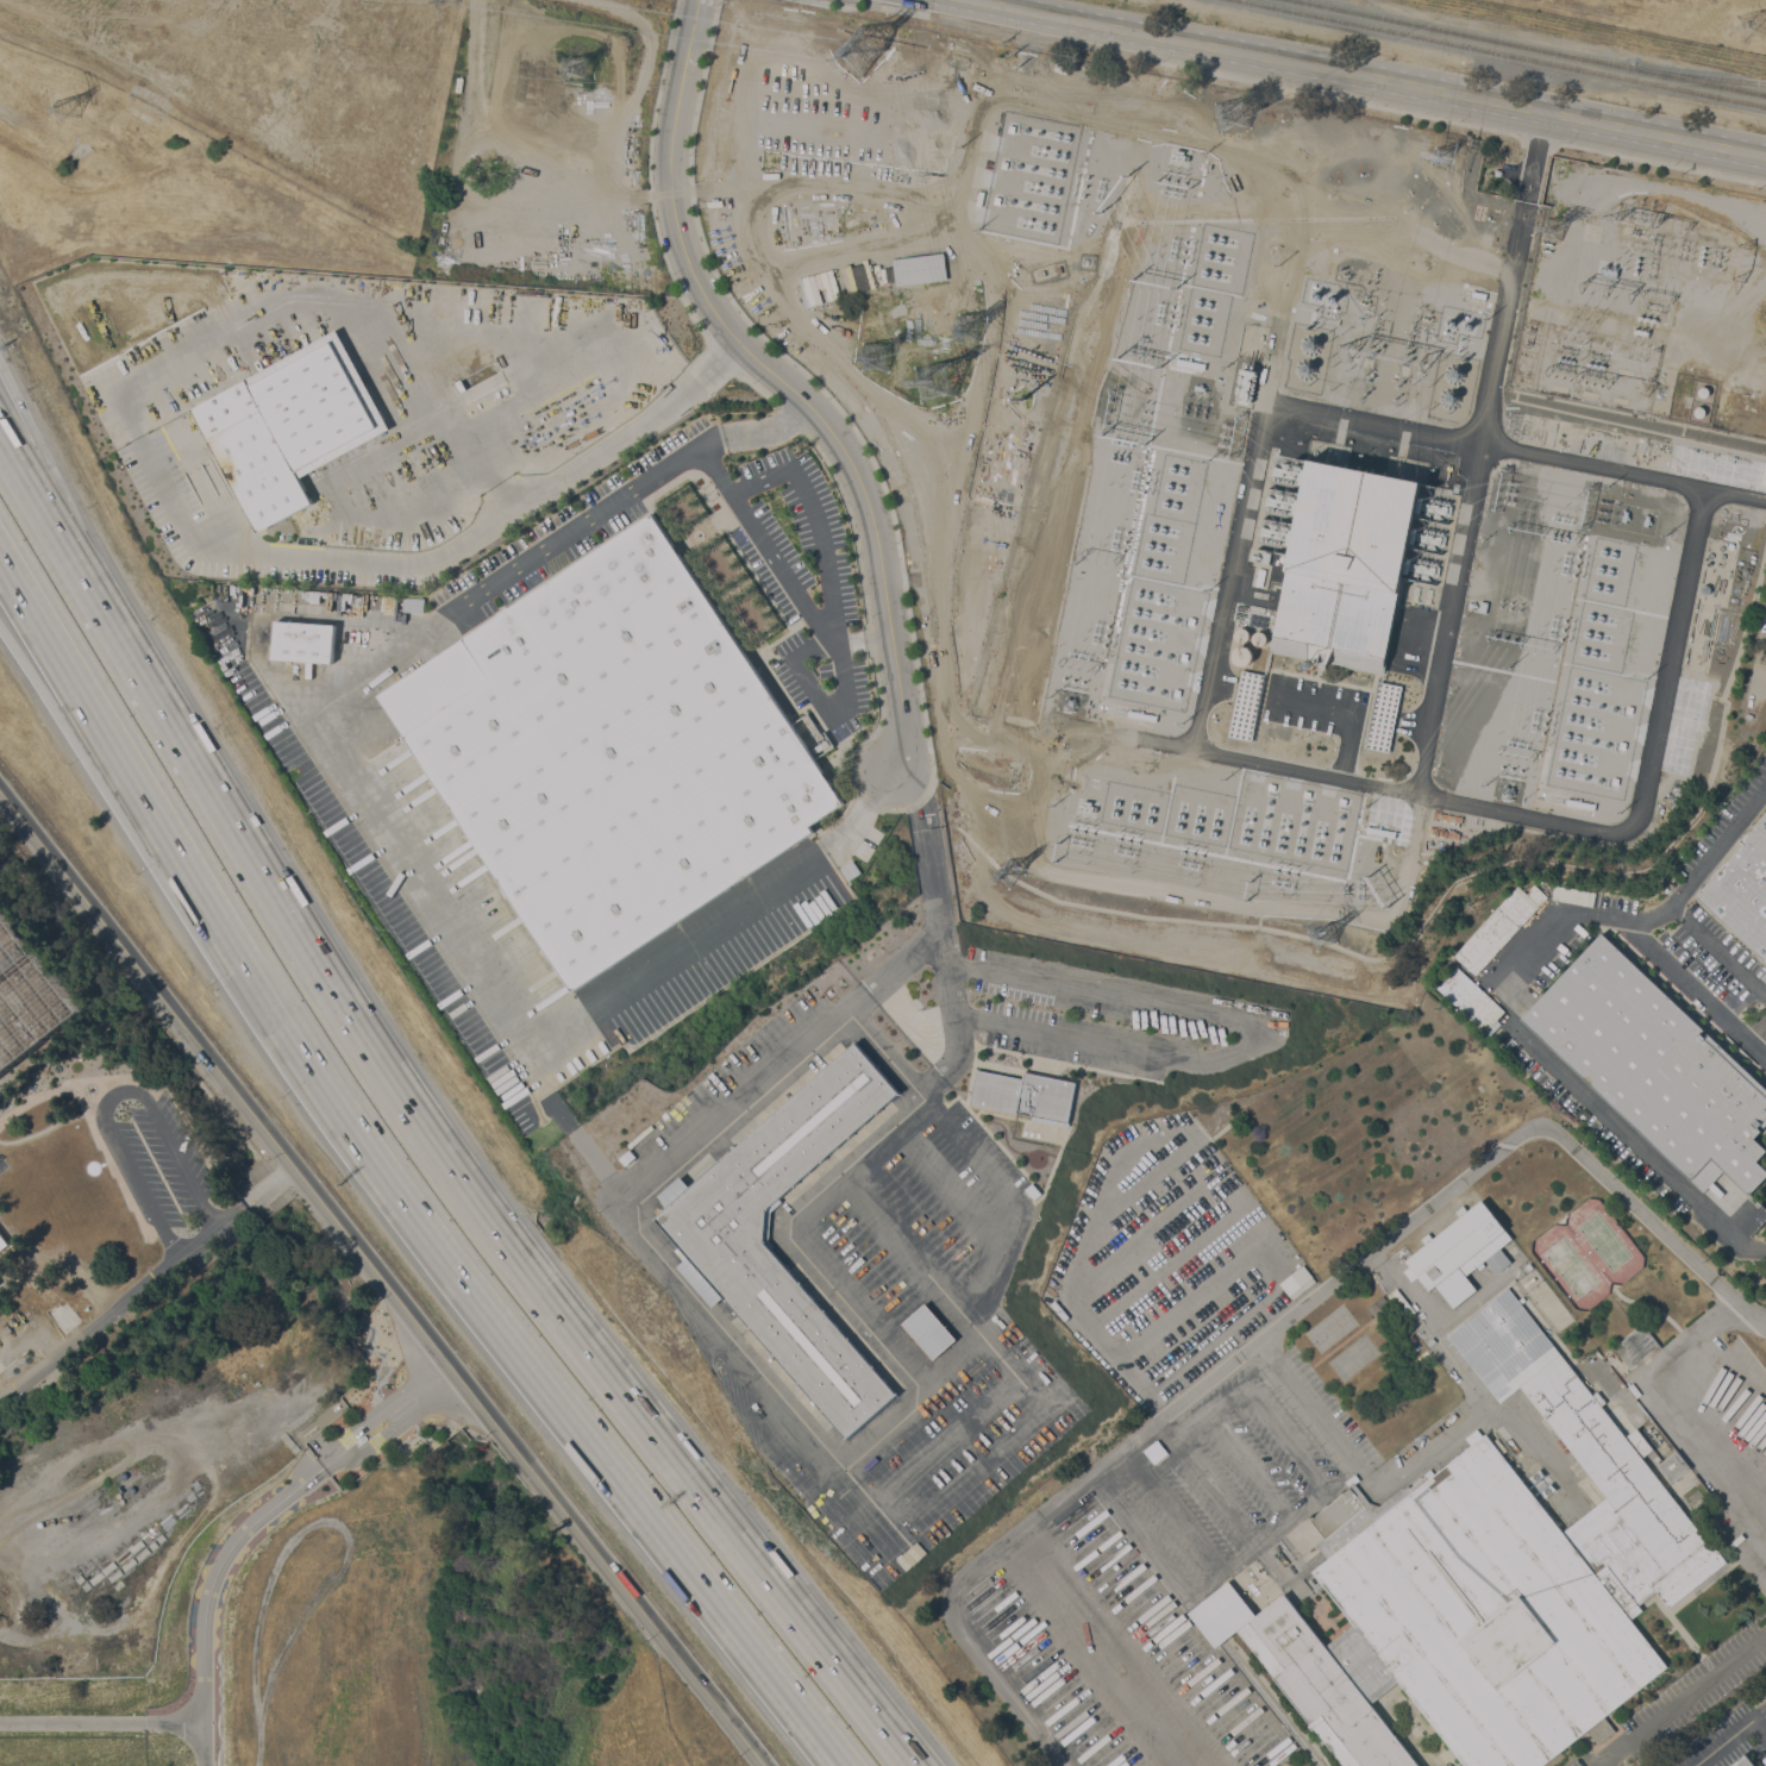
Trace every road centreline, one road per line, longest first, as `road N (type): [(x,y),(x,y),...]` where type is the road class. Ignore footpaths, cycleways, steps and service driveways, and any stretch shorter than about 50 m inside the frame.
road 1 (motorway): [(916,1765),(440,1150),(31,486)]
road 2 (motorway): [(119,756),(396,1190),(846,1765)]
road 3 (tertiary): [(761,1765),(0,783)]
road 4 (residential): [(698,0),(672,124),(671,193),(685,261),(753,356),(843,447),(866,496),(907,719),(893,770)]
road 5 (primary): [(954,0),(1765,160)]
road 6 (motorway): [(0,556),(119,756)]
road 7 (motorway): [(0,619),(119,756)]
road 8 (motorway): [(31,486),(0,361)]

